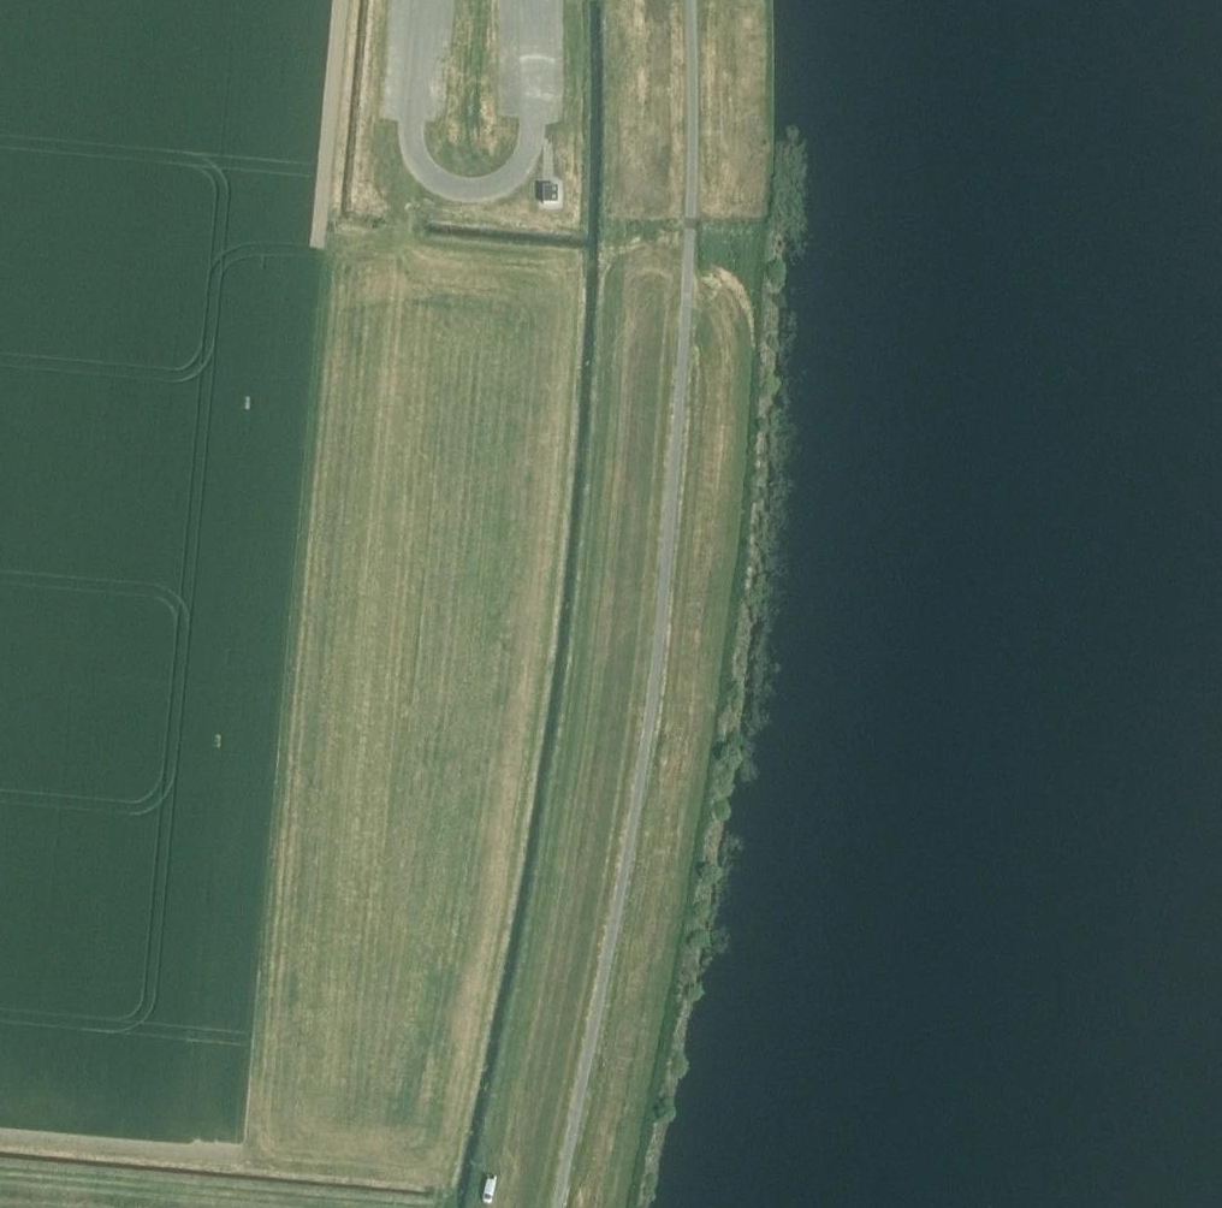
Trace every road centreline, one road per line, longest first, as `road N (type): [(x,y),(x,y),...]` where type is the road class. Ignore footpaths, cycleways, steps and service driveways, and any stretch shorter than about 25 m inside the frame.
road 1 (unclassified): [(528,0),(528,146),(506,177),(466,190),(436,181),(412,153),(421,0)]

